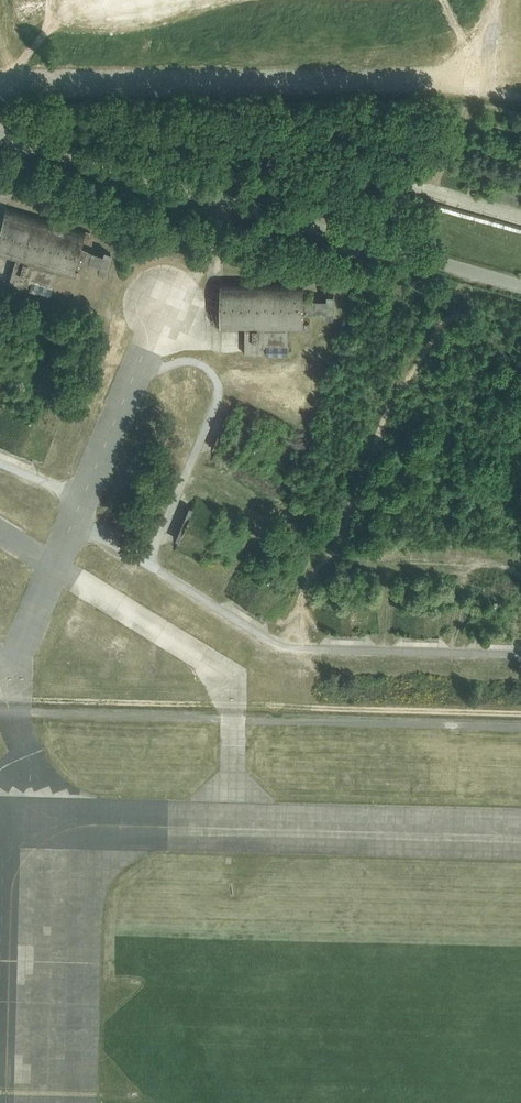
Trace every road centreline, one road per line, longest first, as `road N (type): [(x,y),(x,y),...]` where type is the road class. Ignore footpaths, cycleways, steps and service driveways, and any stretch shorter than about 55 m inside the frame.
road 1 (unclassified): [(0,129),(44,150),(520,281)]
road 2 (track): [(520,97),(435,76),(0,76)]

